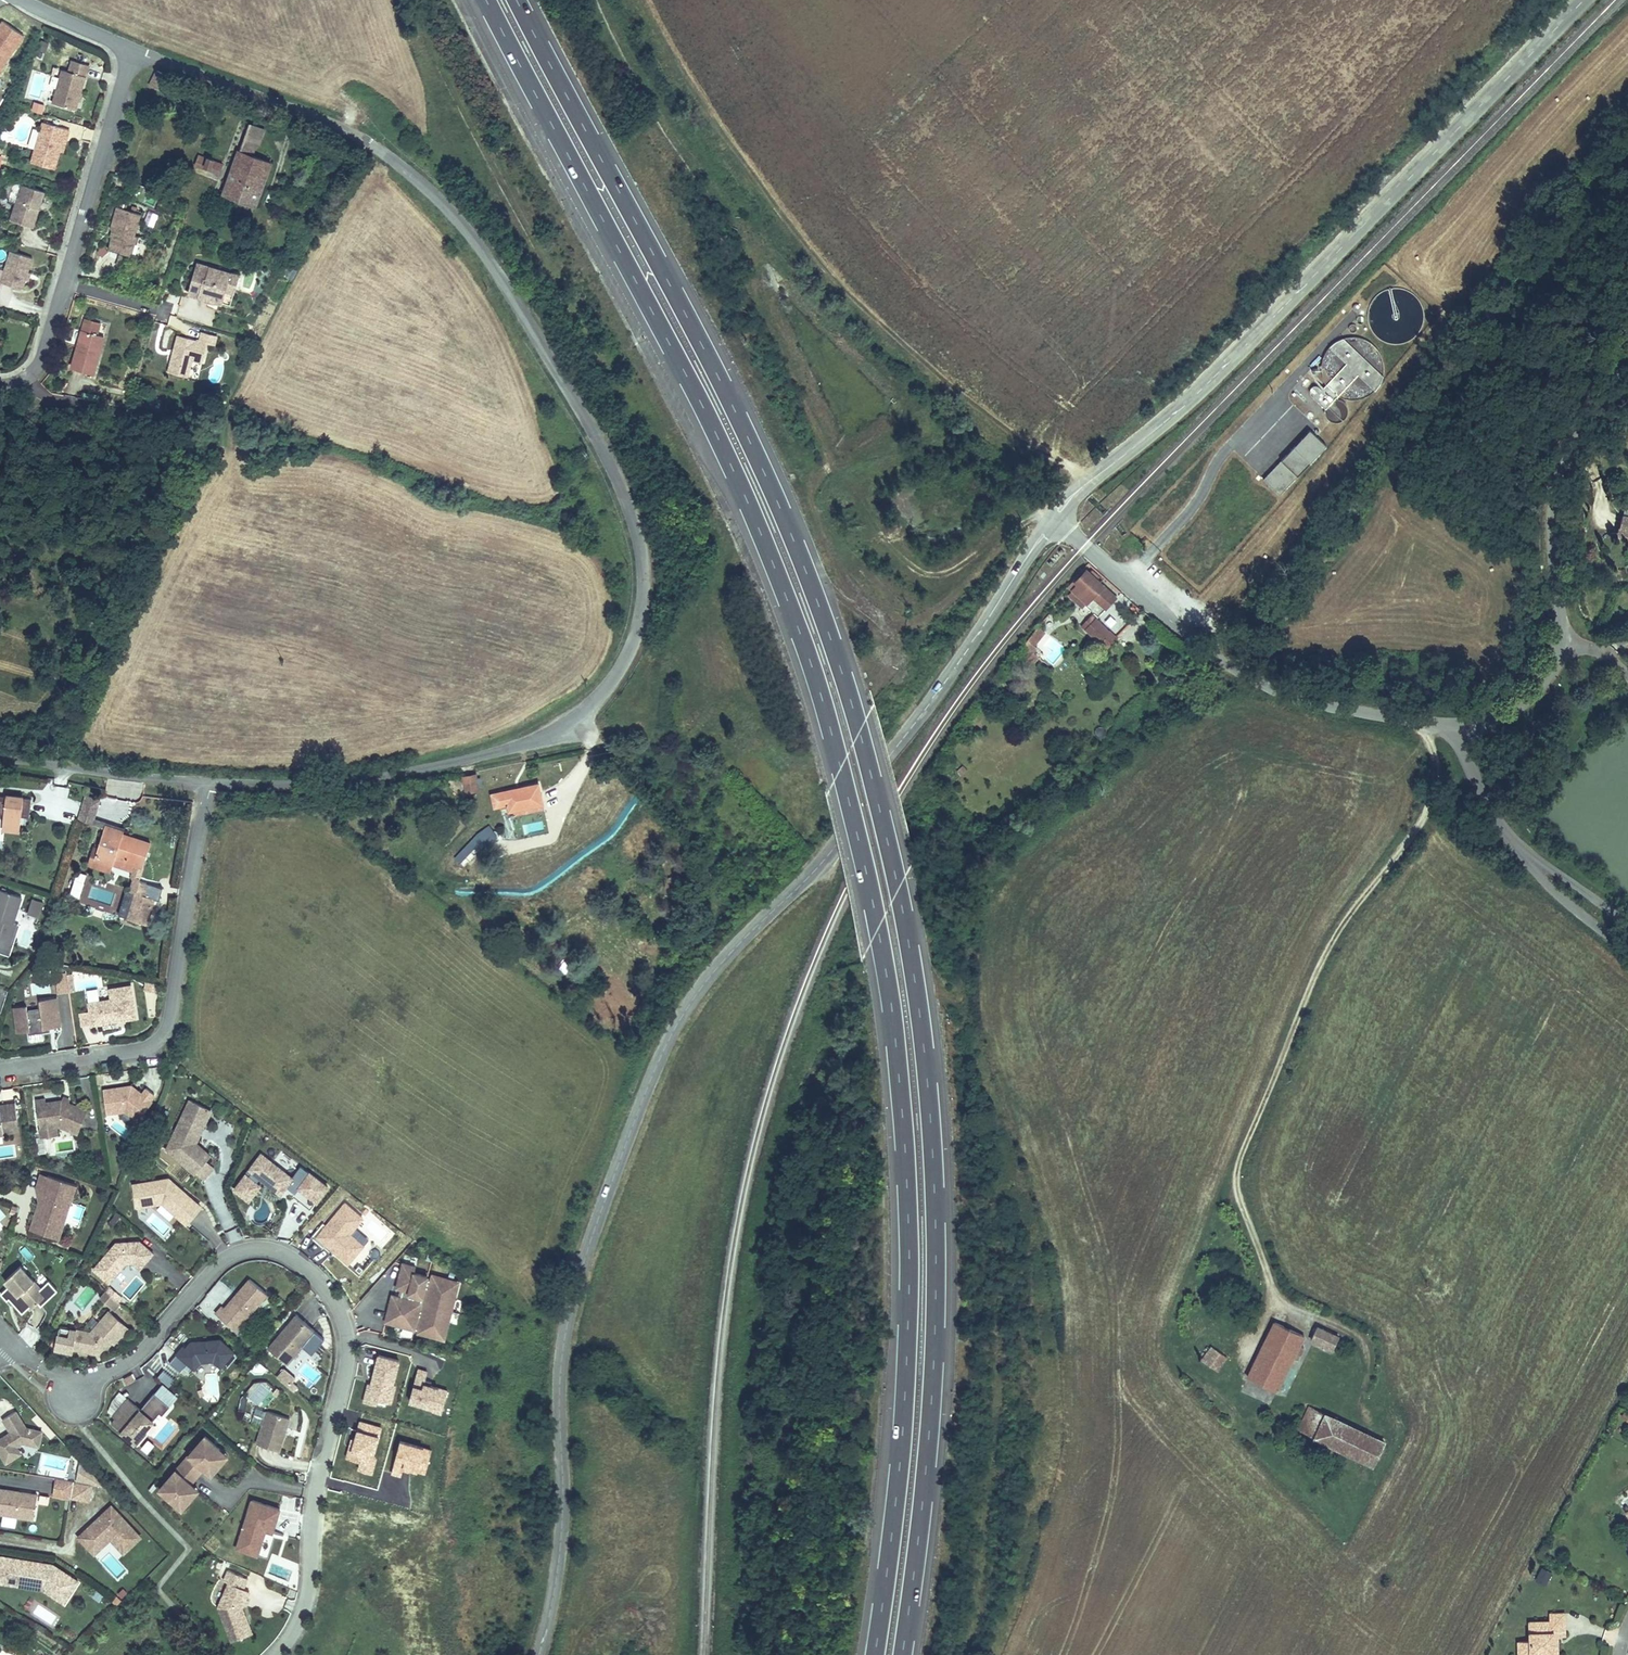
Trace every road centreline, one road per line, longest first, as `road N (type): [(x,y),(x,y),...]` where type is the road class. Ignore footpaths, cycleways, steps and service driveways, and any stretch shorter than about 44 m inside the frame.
road 1 (motorway): [(485,0),(728,460),(787,596),(849,796),(890,1003),(908,1208),(902,1432),(875,1654)]
road 2 (motorway): [(902,1654),(930,1420),(935,1205),(919,1007),(875,785),(812,582),(775,497),(518,0)]
road 3 (residential): [(213,782),(351,781),(550,733),(598,698),(624,660),(639,621),(641,557),(597,439),(491,264),(441,202),(351,132),(133,51)]
road 4 (tertiary): [(537,1654),(558,1560),(565,1337),(582,1263),(655,1070),(714,966),(838,844),(1051,521)]
road 5 (residential): [(10,1341),(53,1372),(104,1372),(137,1355),(210,1272),(247,1250),(285,1254),(324,1286),(349,1348),(311,1518),(307,1597),(274,1654)]
road 6 (track): [(1423,721),(1433,751),(1430,797),(1328,940),(1182,1306),(1188,1359),(1220,1389),(1242,1395)]
road 7 (tertiary): [(1584,0),(1190,401),(1082,488)]
road 8 (track): [(1627,156),(1577,208),(1397,454),(1265,685)]
road 9 (residential): [(1452,723),(1317,703),(1252,679),(1051,521)]
road 10 (residential): [(213,782),(166,1032),(140,1049),(0,1070)]
road 11 (residential): [(1627,361),(1585,406),(1552,480),(1548,532),(1560,642)]
road 12 (residential): [(1627,950),(1520,850),(1489,808),(1452,723)]
road 13 (residential): [(133,51),(65,283)]
road 14 (residential): [(213,782),(0,758)]
road 15 (residential): [(1560,642),(1532,697),(1502,715),(1452,723)]
road 16 (residential): [(65,283),(35,374),(0,385)]
road 17 (residential): [(133,51),(22,0)]

